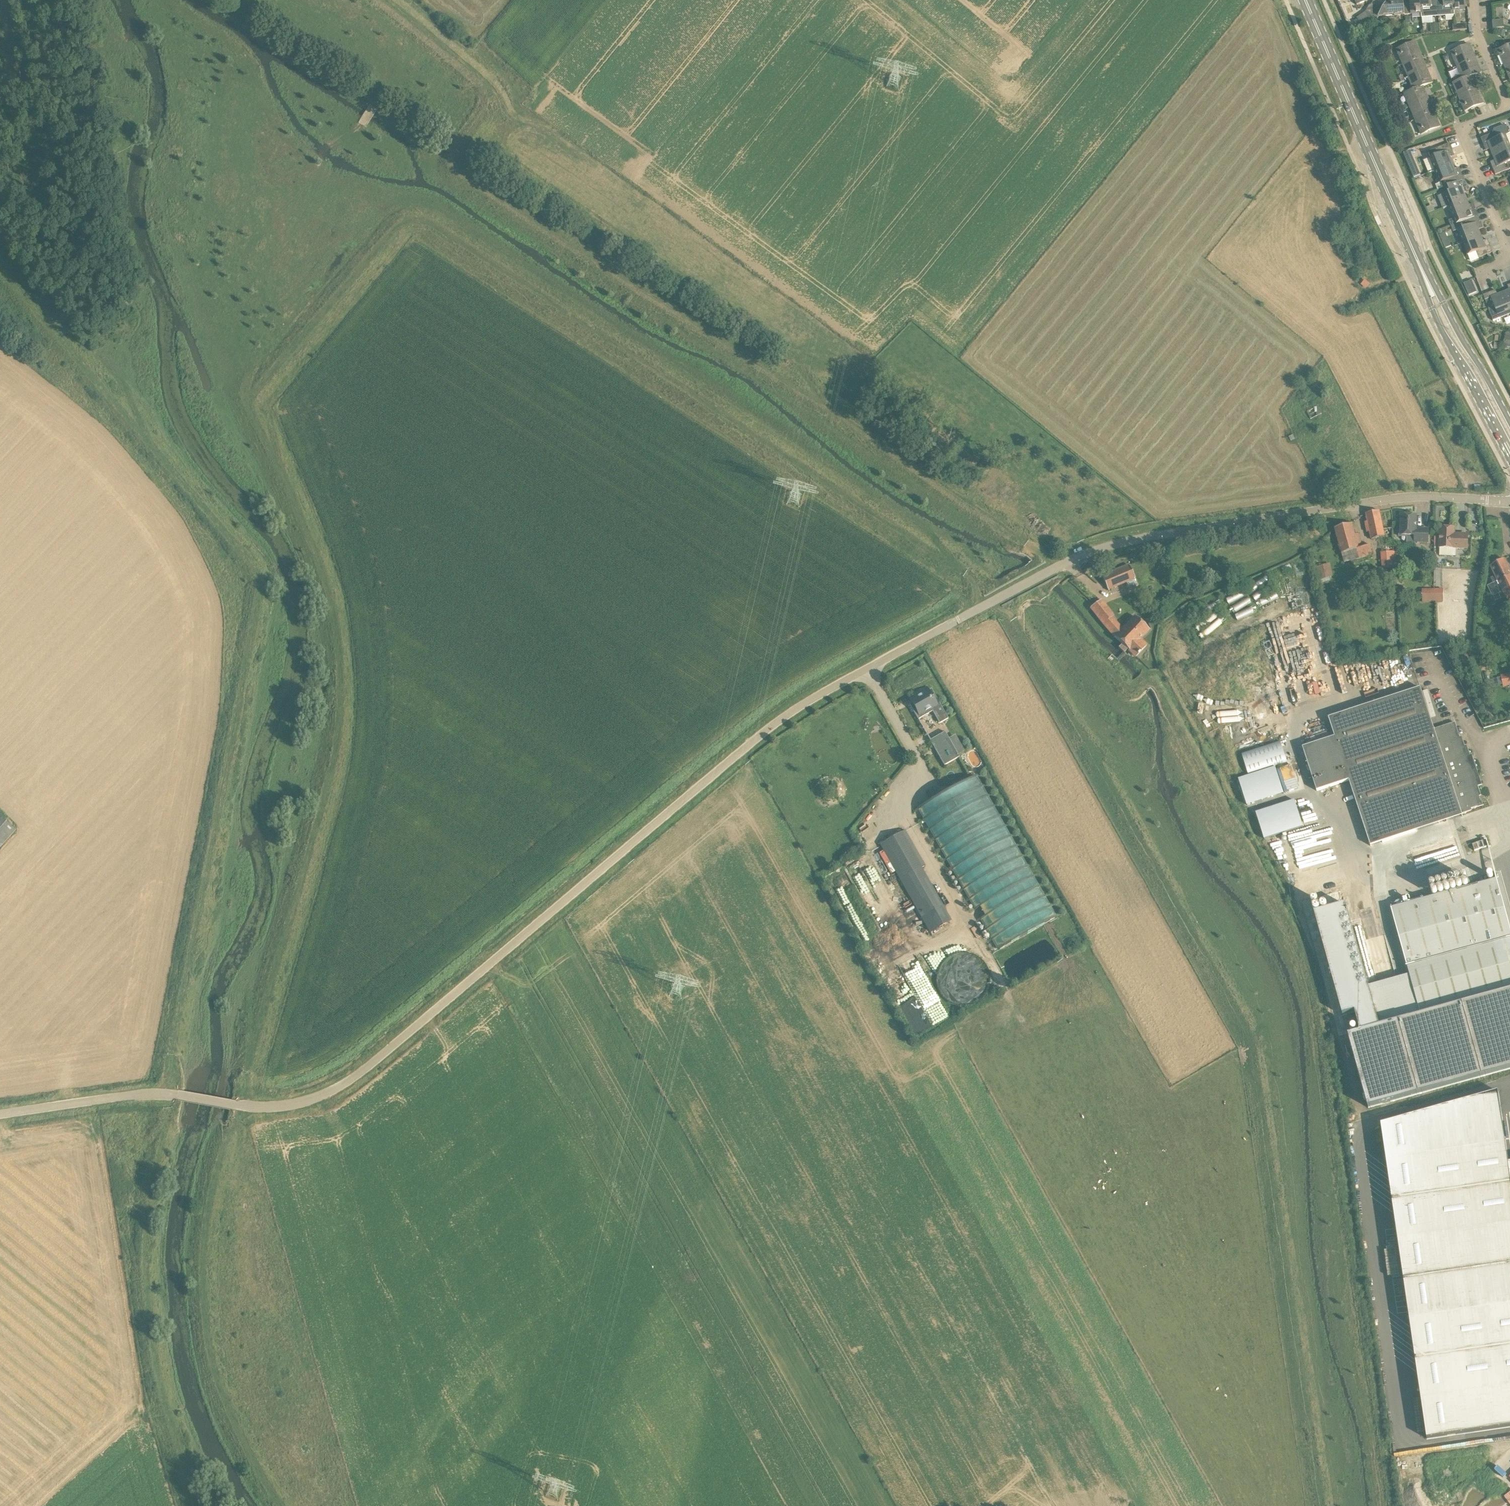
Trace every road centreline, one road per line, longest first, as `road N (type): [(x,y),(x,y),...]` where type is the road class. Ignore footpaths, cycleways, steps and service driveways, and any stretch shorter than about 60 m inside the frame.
road 1 (unclassified): [(232,1105),(293,1104),(352,1079),(758,734),(815,694),(1060,564),(1140,538),(1400,497),(1509,501)]
road 2 (primary): [(1509,443),(1438,305),(1305,0)]
road 3 (unclassified): [(0,1113),(150,1092),(181,1096)]
road 4 (residential): [(1497,228),(1463,138),(1469,125),(1508,110)]

